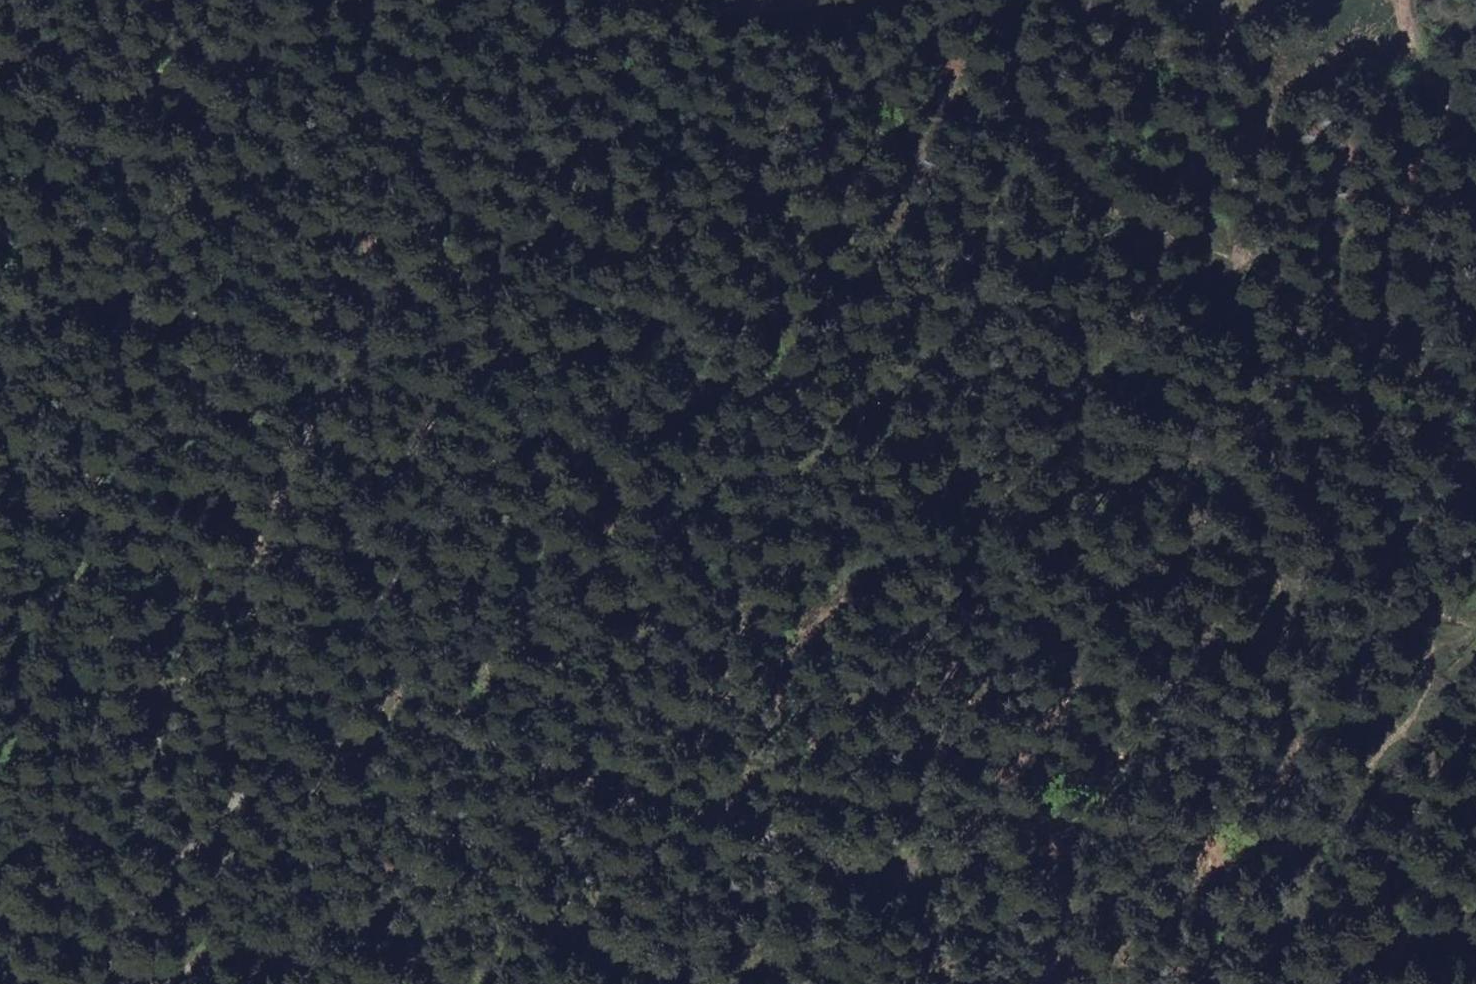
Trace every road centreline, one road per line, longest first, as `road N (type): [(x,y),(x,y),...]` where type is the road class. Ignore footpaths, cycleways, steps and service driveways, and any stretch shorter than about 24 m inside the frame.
road 1 (track): [(1392,0),(1409,76),(1475,149)]
road 2 (track): [(856,0),(824,13),(733,0)]

